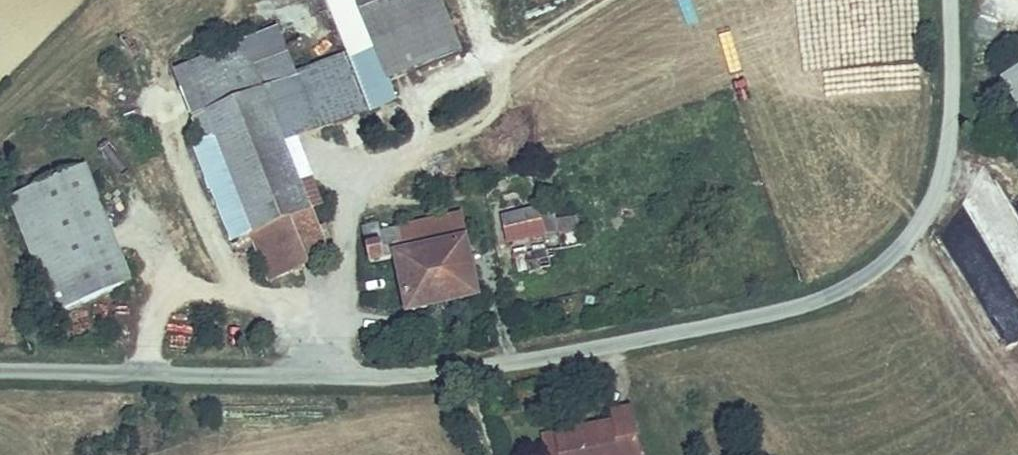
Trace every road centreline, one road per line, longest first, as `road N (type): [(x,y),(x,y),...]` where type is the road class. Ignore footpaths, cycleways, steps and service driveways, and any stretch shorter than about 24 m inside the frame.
road 1 (unclassified): [(952,0),(954,131),(918,221),(857,280),(768,309),(389,371),(0,367)]

